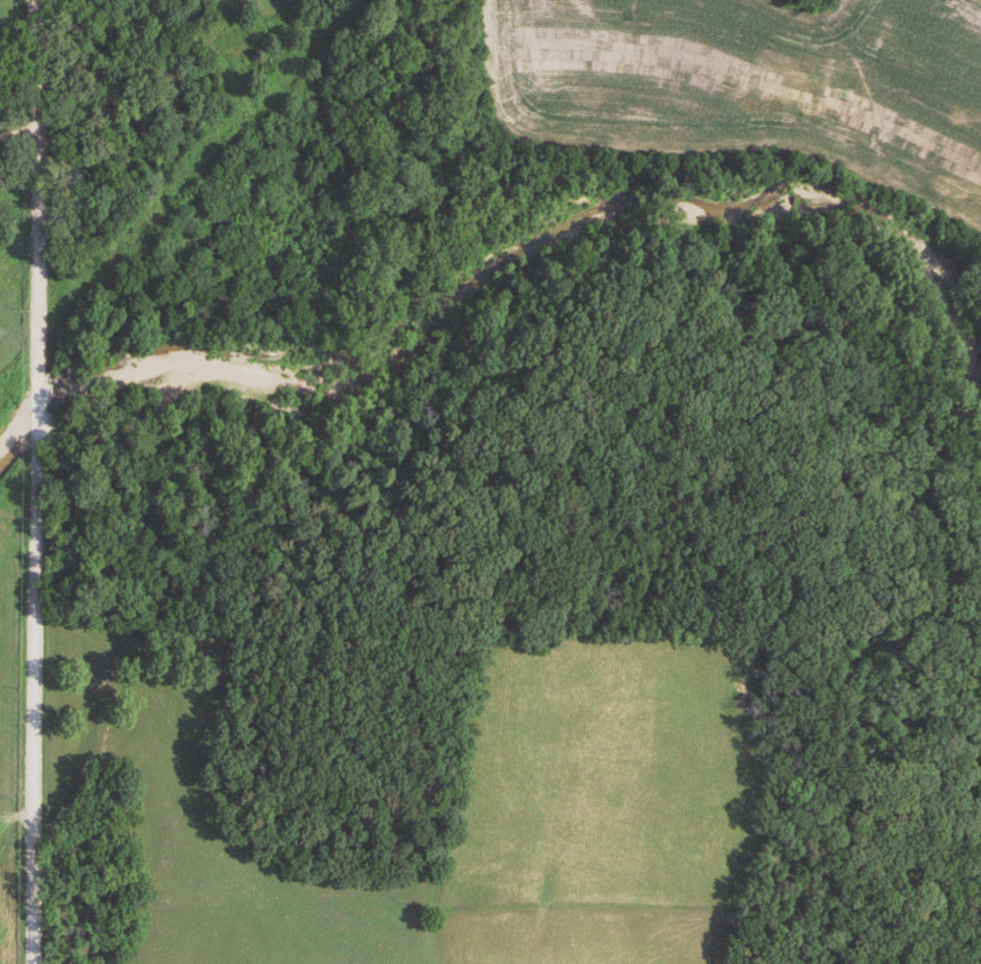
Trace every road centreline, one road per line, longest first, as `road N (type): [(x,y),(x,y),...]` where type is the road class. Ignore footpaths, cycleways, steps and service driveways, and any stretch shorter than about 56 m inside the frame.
road 1 (residential): [(32,963),(37,0)]

